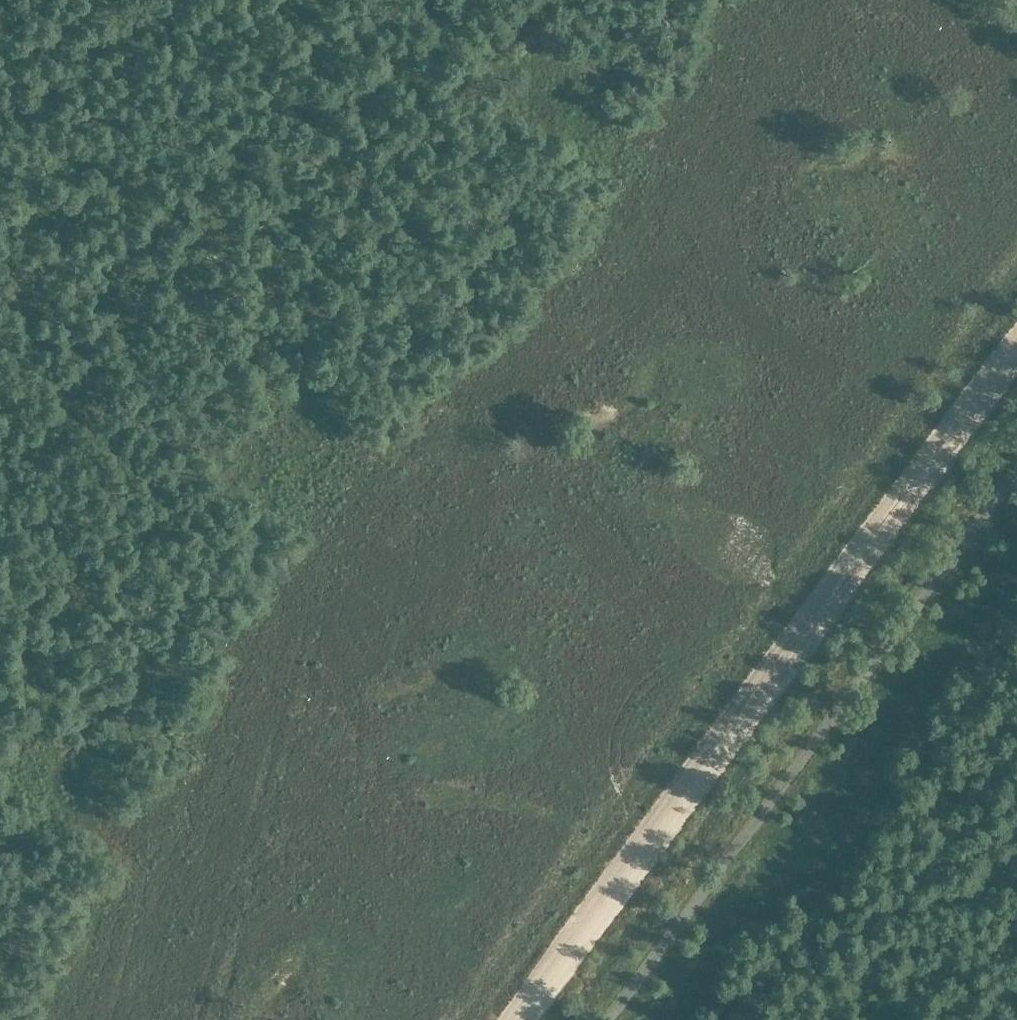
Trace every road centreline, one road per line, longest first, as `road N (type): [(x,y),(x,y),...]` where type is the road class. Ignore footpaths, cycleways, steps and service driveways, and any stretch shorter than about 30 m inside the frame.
road 1 (track): [(506,1019),(1016,337)]

